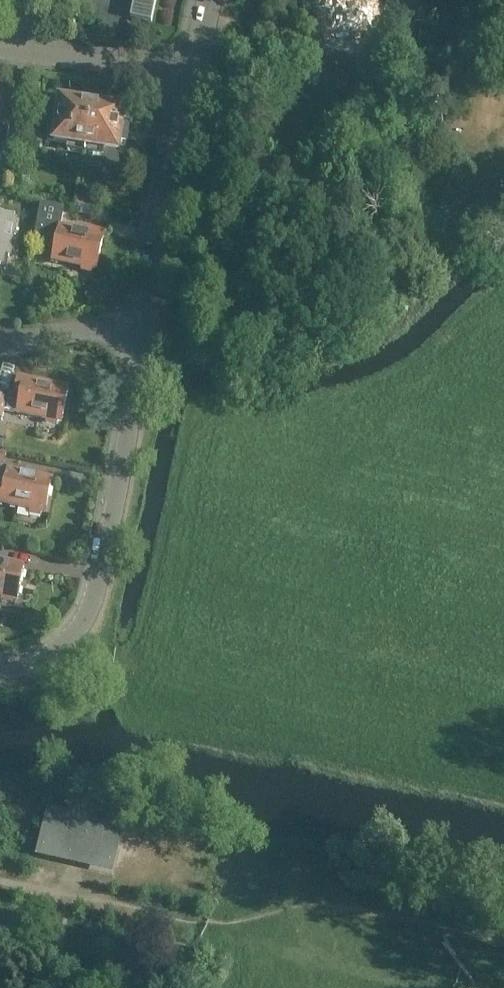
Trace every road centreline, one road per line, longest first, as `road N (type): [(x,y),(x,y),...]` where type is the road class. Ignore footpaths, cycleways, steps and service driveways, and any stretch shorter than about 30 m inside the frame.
road 1 (residential): [(50,655),(75,634),(100,592),(141,330)]
road 2 (residential): [(141,330),(191,80)]
road 3 (residential): [(191,80),(0,48)]
road 4 (residential): [(141,330),(66,333),(0,349)]

